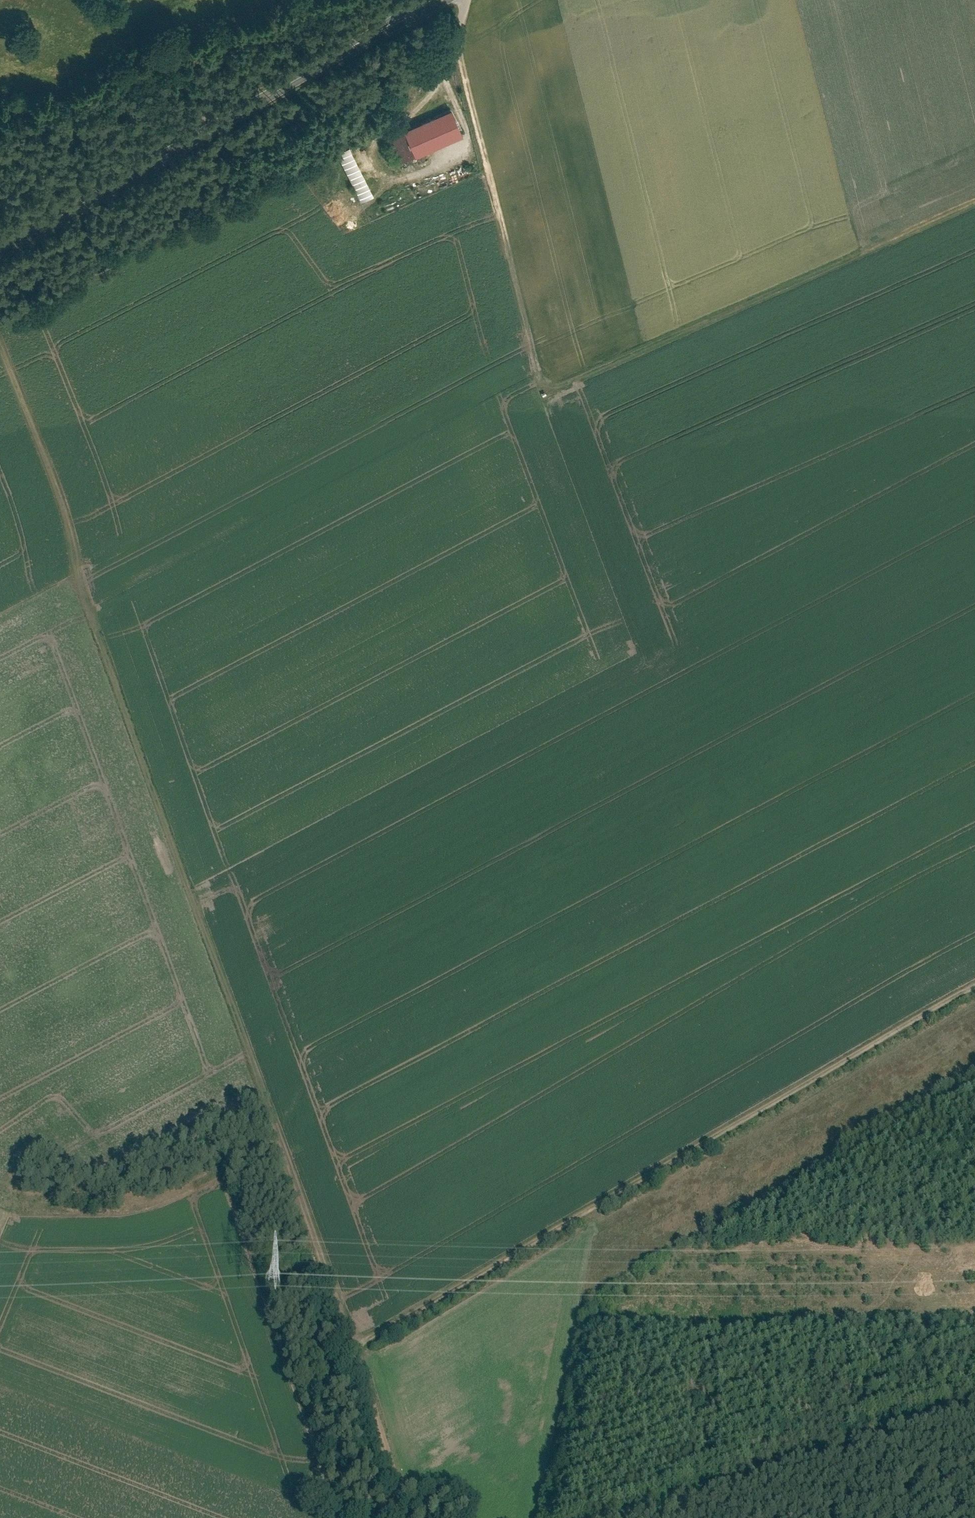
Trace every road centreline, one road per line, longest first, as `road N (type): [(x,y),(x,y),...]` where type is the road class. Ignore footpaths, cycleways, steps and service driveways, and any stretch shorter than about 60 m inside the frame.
road 1 (track): [(0,363),(62,522),(82,614),(400,1517)]
road 2 (track): [(346,1352),(974,986)]
road 3 (tertiary): [(435,0),(0,242)]

